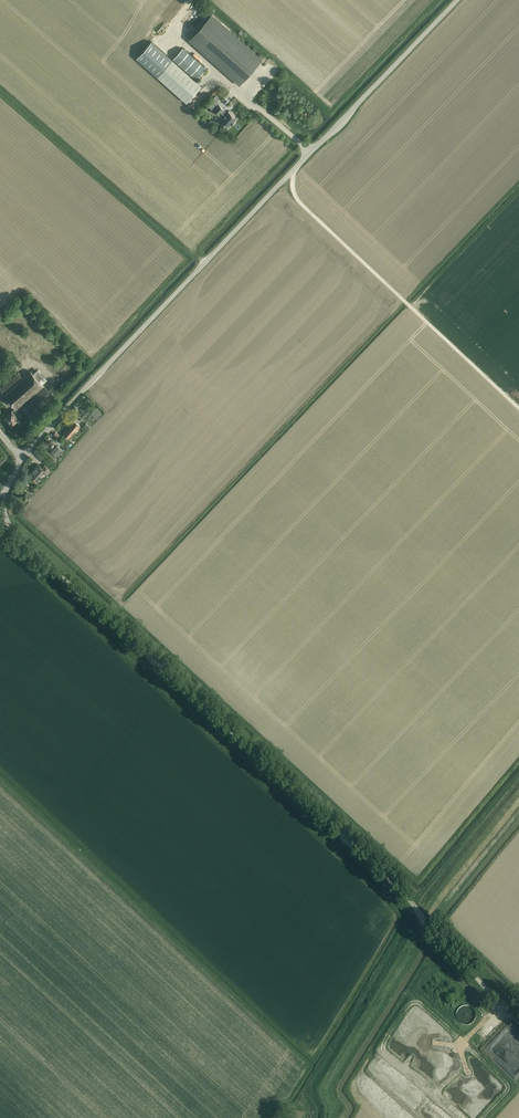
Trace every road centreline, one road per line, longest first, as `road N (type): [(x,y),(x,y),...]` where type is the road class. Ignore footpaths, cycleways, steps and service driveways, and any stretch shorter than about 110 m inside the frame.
road 1 (unclassified): [(518,1023),(406,897),(5,526)]
road 2 (unclassified): [(22,461),(458,0)]
road 3 (track): [(518,813),(424,922)]

